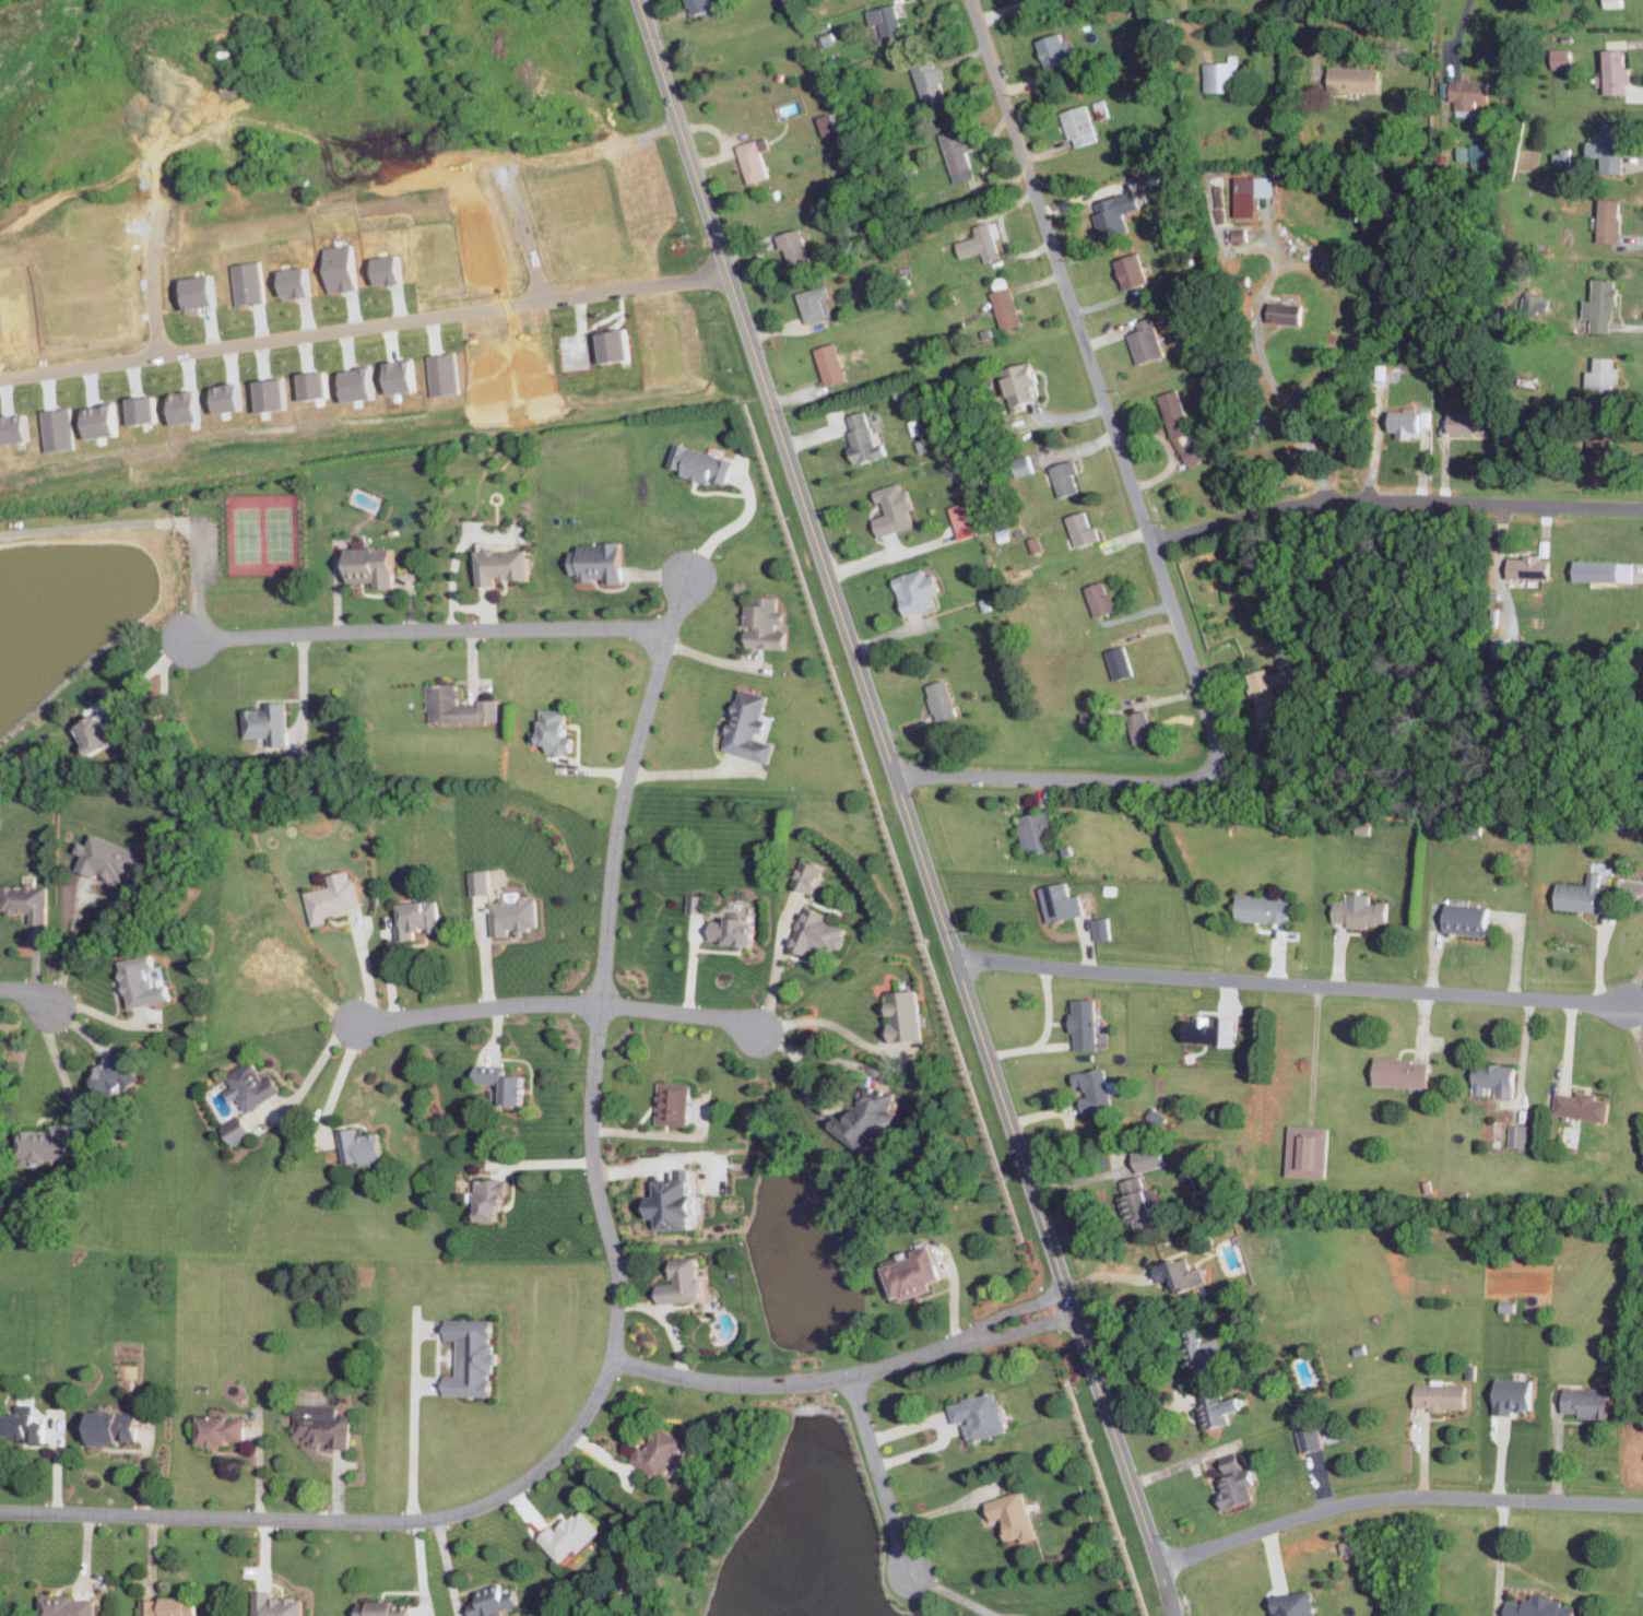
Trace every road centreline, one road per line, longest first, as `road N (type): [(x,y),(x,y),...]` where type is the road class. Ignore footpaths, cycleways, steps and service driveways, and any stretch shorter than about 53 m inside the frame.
road 1 (tertiary): [(1174,1615),(638,0)]
road 2 (residential): [(689,579),(631,763),(616,842),(591,1127),(619,1276),(615,1340),(566,1443),(510,1490),(424,1520),(0,1511)]
road 3 (residential): [(975,0),(1231,783)]
road 4 (residential): [(729,272),(0,380)]
road 5 (residential): [(959,967),(1624,1004)]
road 6 (residential): [(896,776),(1393,788)]
road 7 (residential): [(1153,542),(1307,497),(1642,508)]
road 8 (residential): [(1158,1568),(1346,1505),(1433,1497),(1642,1505)]
road 9 (residential): [(669,630),(604,625),(190,639)]
road 10 (residential): [(355,1023),(540,1002),(723,1017),(759,1033)]
road 11 (residential): [(962,1340),(850,1378),(775,1385),(726,1384),(612,1359)]
road 12 (residential): [(850,1378),(911,1573)]
road 13 (residential): [(490,104),(542,299)]

